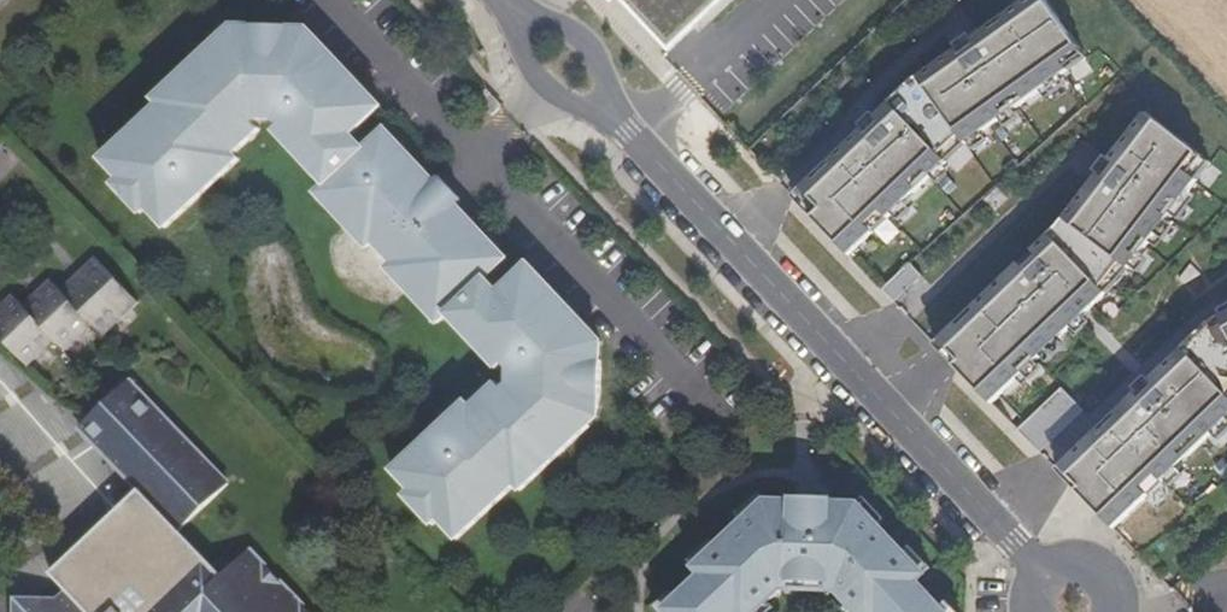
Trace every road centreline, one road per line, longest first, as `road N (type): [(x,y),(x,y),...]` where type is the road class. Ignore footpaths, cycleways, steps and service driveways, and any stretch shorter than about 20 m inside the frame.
road 1 (residential): [(1076,611),(500,0)]

